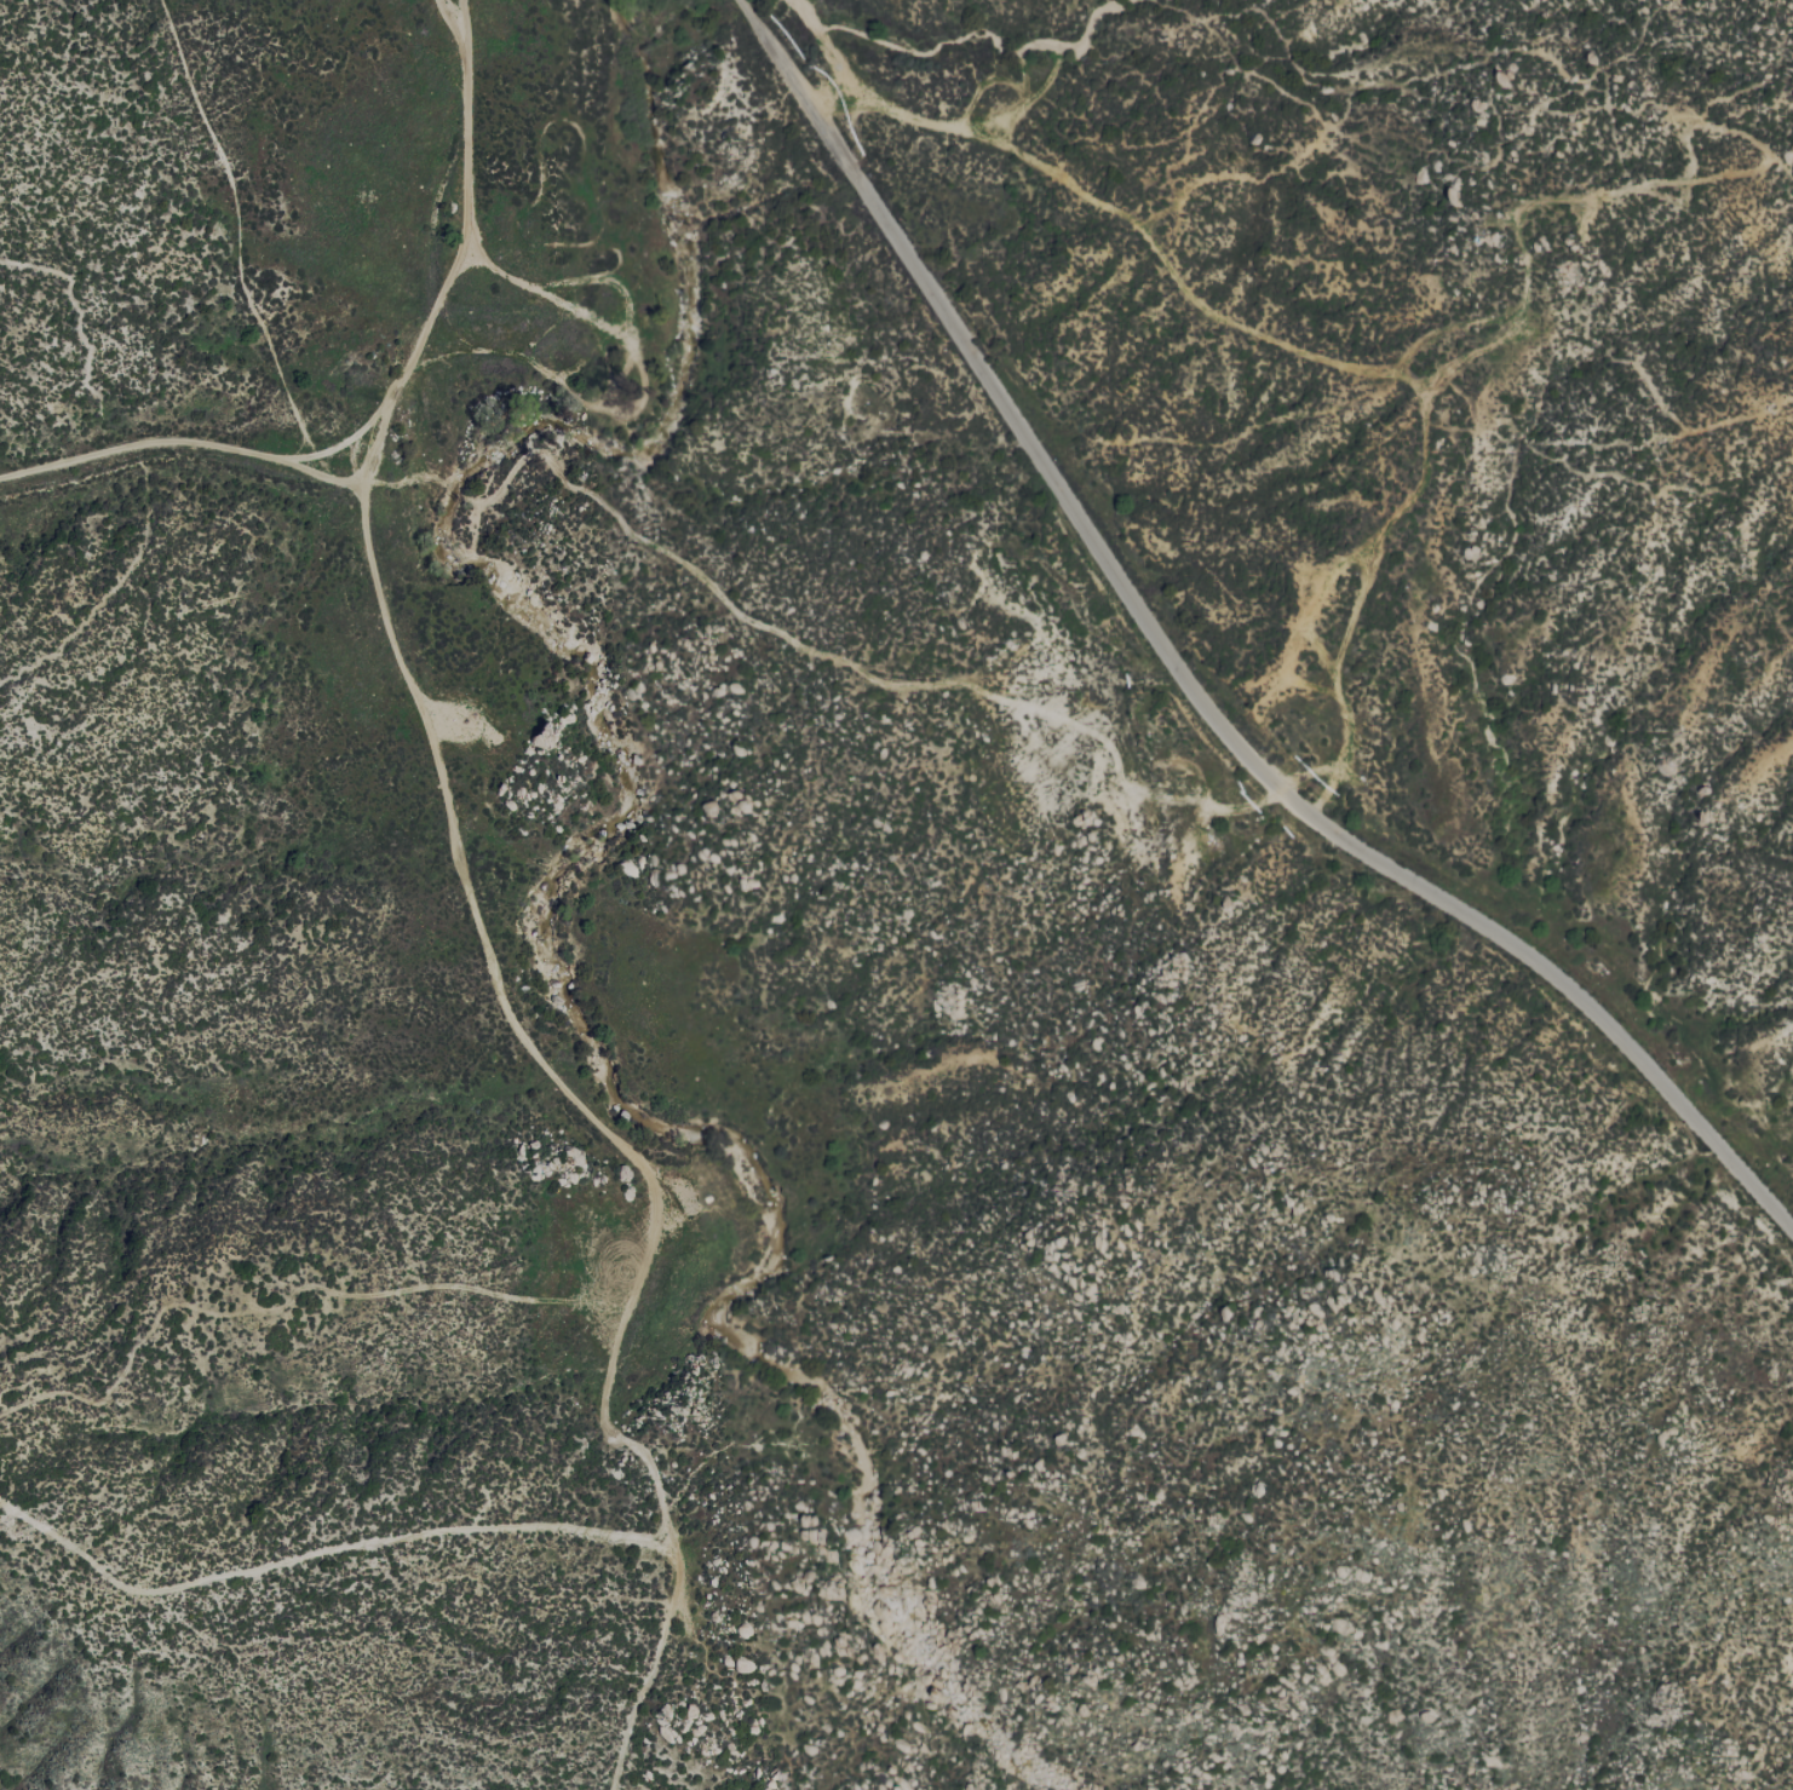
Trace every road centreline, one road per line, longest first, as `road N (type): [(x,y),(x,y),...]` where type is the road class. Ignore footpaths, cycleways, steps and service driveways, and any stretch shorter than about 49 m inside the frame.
road 1 (residential): [(1792,1237),(1626,1048),(1482,925),(1283,798),(1170,661),(737,0)]
road 2 (track): [(0,479),(161,443),(225,451),(361,489),(386,397),(465,243),(452,0)]

